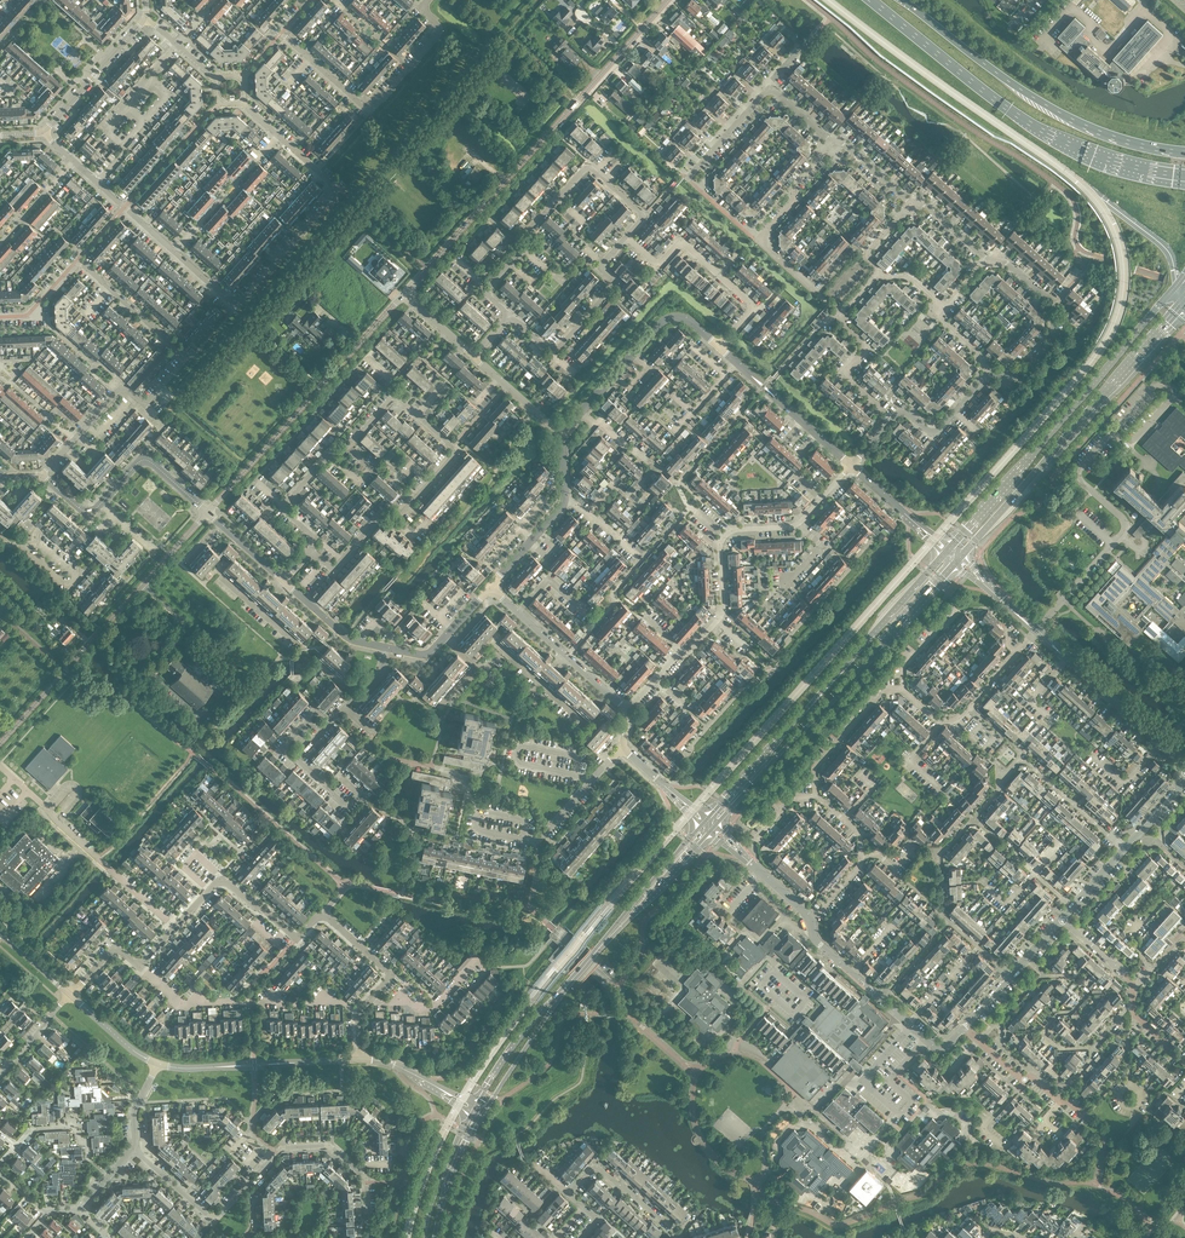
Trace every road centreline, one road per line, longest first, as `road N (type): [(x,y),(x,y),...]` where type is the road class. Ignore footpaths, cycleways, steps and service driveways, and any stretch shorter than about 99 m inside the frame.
road 1 (residential): [(75,439),(120,390),(146,403),(189,358),(78,259),(28,314),(0,317)]
road 2 (tertiary): [(406,294),(667,2)]
road 3 (unclassified): [(1037,631),(1129,526),(1077,470),(1155,385),(1184,404)]
road 4 (trunk): [(873,0),(1046,135),(1184,175)]
road 5 (secondary): [(944,554),(708,819)]
road 6 (secondary): [(715,825),(955,564)]
road 7 (secondary): [(1177,286),(950,547)]
road 8 (secondary): [(961,557),(1182,307)]
road 9 (trunk): [(1184,152),(1064,116),(903,0)]
road 10 (residential): [(278,136),(338,190),(235,307),(175,252)]
road 11 (tertiary): [(0,744),(208,512)]
road 12 (residential): [(311,0),(281,33),(370,112),(437,38),(438,25),(423,8),(427,0)]
road 13 (tertiary): [(208,512),(406,294)]
road 14 (residential): [(1125,848),(1021,759),(974,819)]
road 15 (residential): [(271,1159),(214,1221),(135,1149)]
road 16 (residential): [(604,264),(615,284),(553,354),(511,316)]
road 17 (residential): [(370,1001),(388,974),(324,915),(300,934),(286,928)]
road 18 (secondary): [(482,1116),(573,978)]
road 19 (secondary): [(598,949),(710,832)]
road 20 (secondary): [(702,825),(598,949)]
road 21 (residential): [(175,926),(56,818)]
road 22 (secondary): [(573,978),(476,1105)]
road 23 (residential): [(960,1031),(1062,917)]
road 24 (residential): [(904,689),(884,690),(816,768),(818,797)]
road 25 (residential): [(680,1235),(596,1165),(569,1194)]
road 26 (residential): [(44,130),(144,20)]
road 27 (residential): [(109,1175),(89,1158),(76,1128),(30,1129),(0,1160)]
road 28 (residential): [(208,512),(151,463),(134,468),(103,503)]
road 29 (residential): [(832,322),(866,352),(846,376),(891,416)]
road 30 (residential): [(175,252),(74,161)]
road 31 (secondary): [(472,1112),(424,1237)]
road 32 (secondary): [(434,1237),(482,1116)]
road 33 (residential): [(1162,744),(1067,659)]
road 34 (residential): [(758,240),(832,142)]
road 35 (residential): [(328,456),(284,505),(310,535),(311,551)]
road 36 (residential): [(247,1003),(189,1003),(139,964)]
road 37 (residential): [(562,438),(473,356)]
road 38 (residential): [(689,178),(768,88)]

